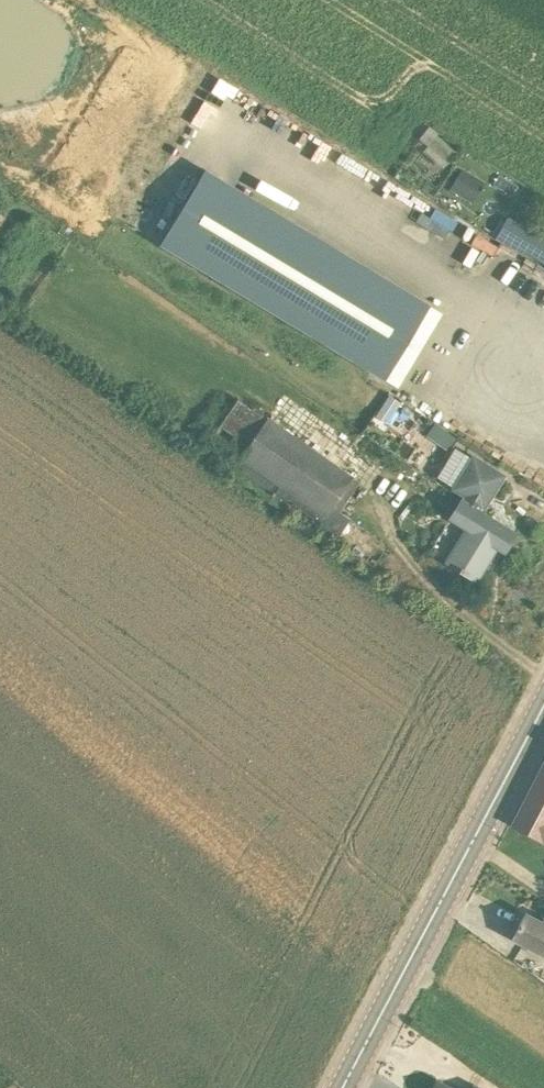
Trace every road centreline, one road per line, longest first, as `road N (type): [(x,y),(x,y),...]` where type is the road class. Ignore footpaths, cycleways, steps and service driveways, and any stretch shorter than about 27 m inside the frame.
road 1 (primary): [(344,1087),(543,707)]

